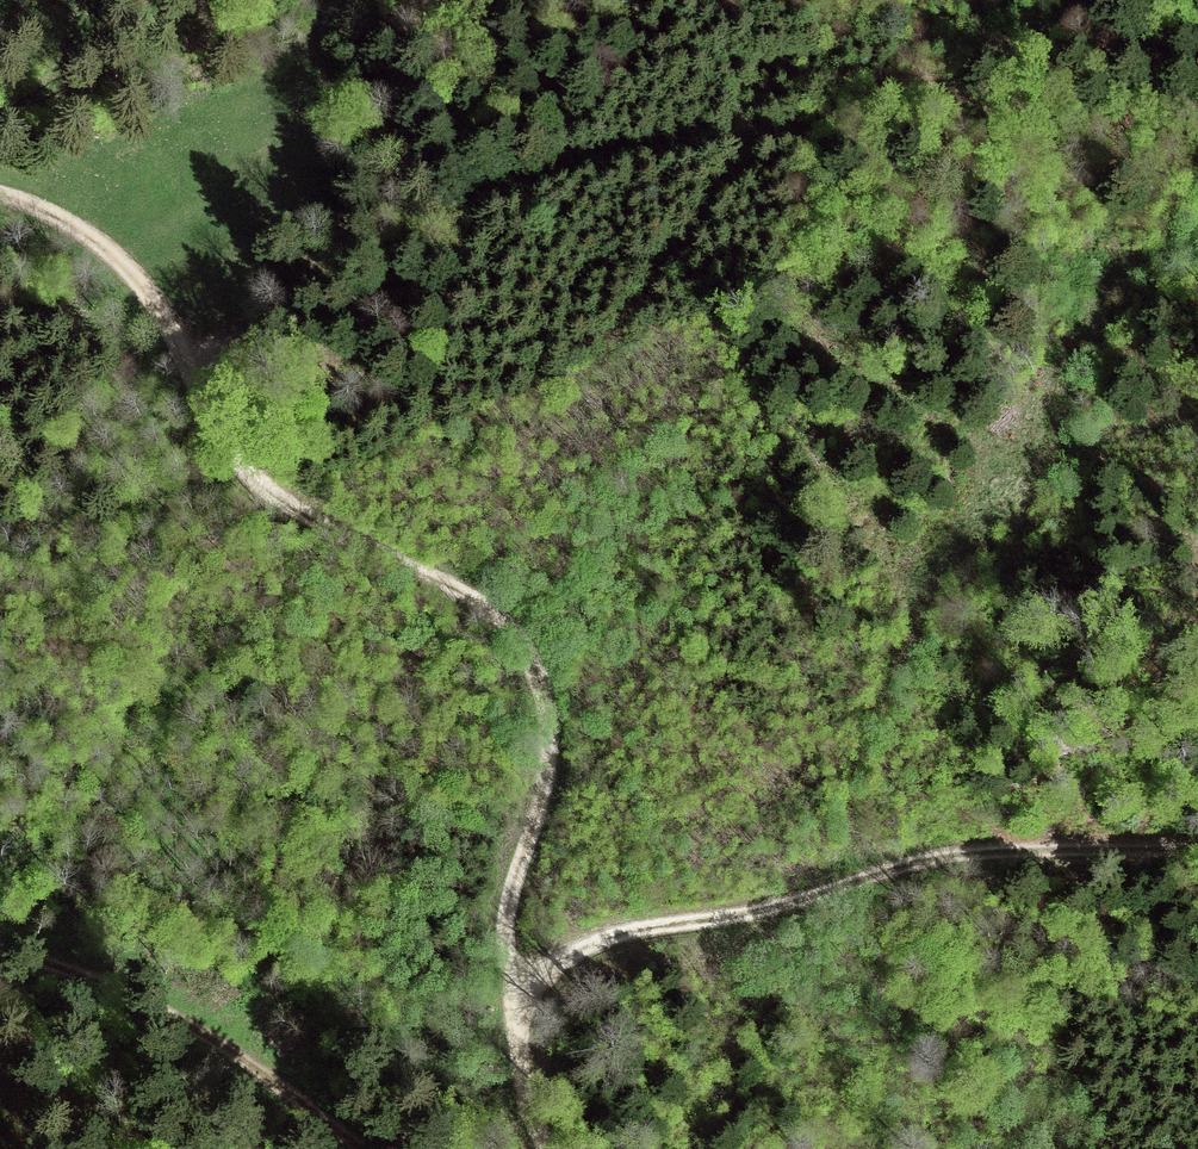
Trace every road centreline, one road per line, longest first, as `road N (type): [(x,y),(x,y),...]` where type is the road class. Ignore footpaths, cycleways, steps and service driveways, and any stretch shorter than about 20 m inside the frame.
road 1 (track): [(0,193),(67,218),(139,281),(239,449),(288,510),(446,581),(509,626),(545,681),(543,794),(507,931),(513,986)]
road 2 (track): [(191,364),(433,226),(612,160),(862,111),(1098,0)]
road 3 (track): [(833,885),(865,740),(928,598),(1032,464),(1067,371),(1107,305),(1197,244)]
road 4 (track): [(513,986),(571,952),(639,931),(777,905),(873,871),(967,851),(1197,848)]
road 5 (track): [(0,131),(71,75),(235,0)]
road 6 (track): [(513,986),(528,1081),(564,1148)]

